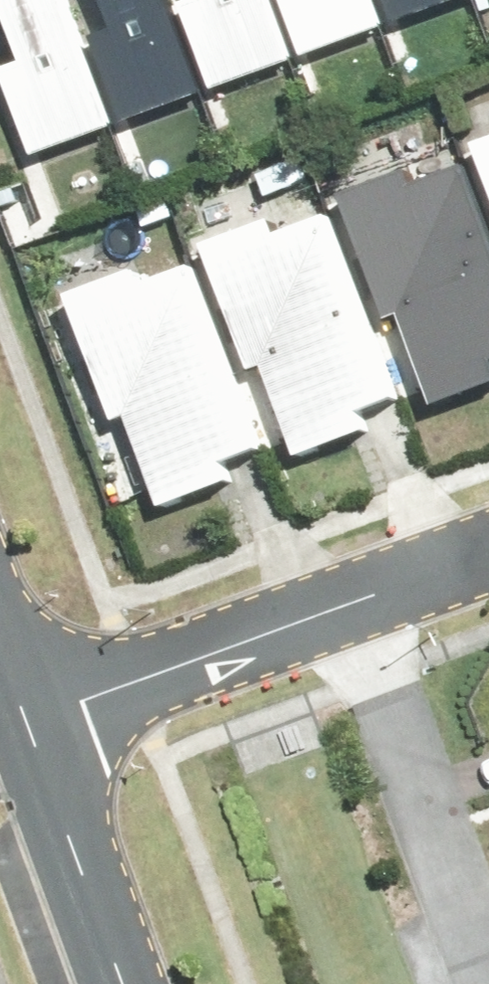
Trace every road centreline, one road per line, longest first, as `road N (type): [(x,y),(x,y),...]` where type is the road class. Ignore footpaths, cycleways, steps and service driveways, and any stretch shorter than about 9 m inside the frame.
road 1 (residential): [(345,614),(486,983)]
road 2 (residential): [(23,737),(345,614)]
road 3 (residential): [(111,983),(23,737)]
road 4 (residential): [(345,614),(488,559)]

